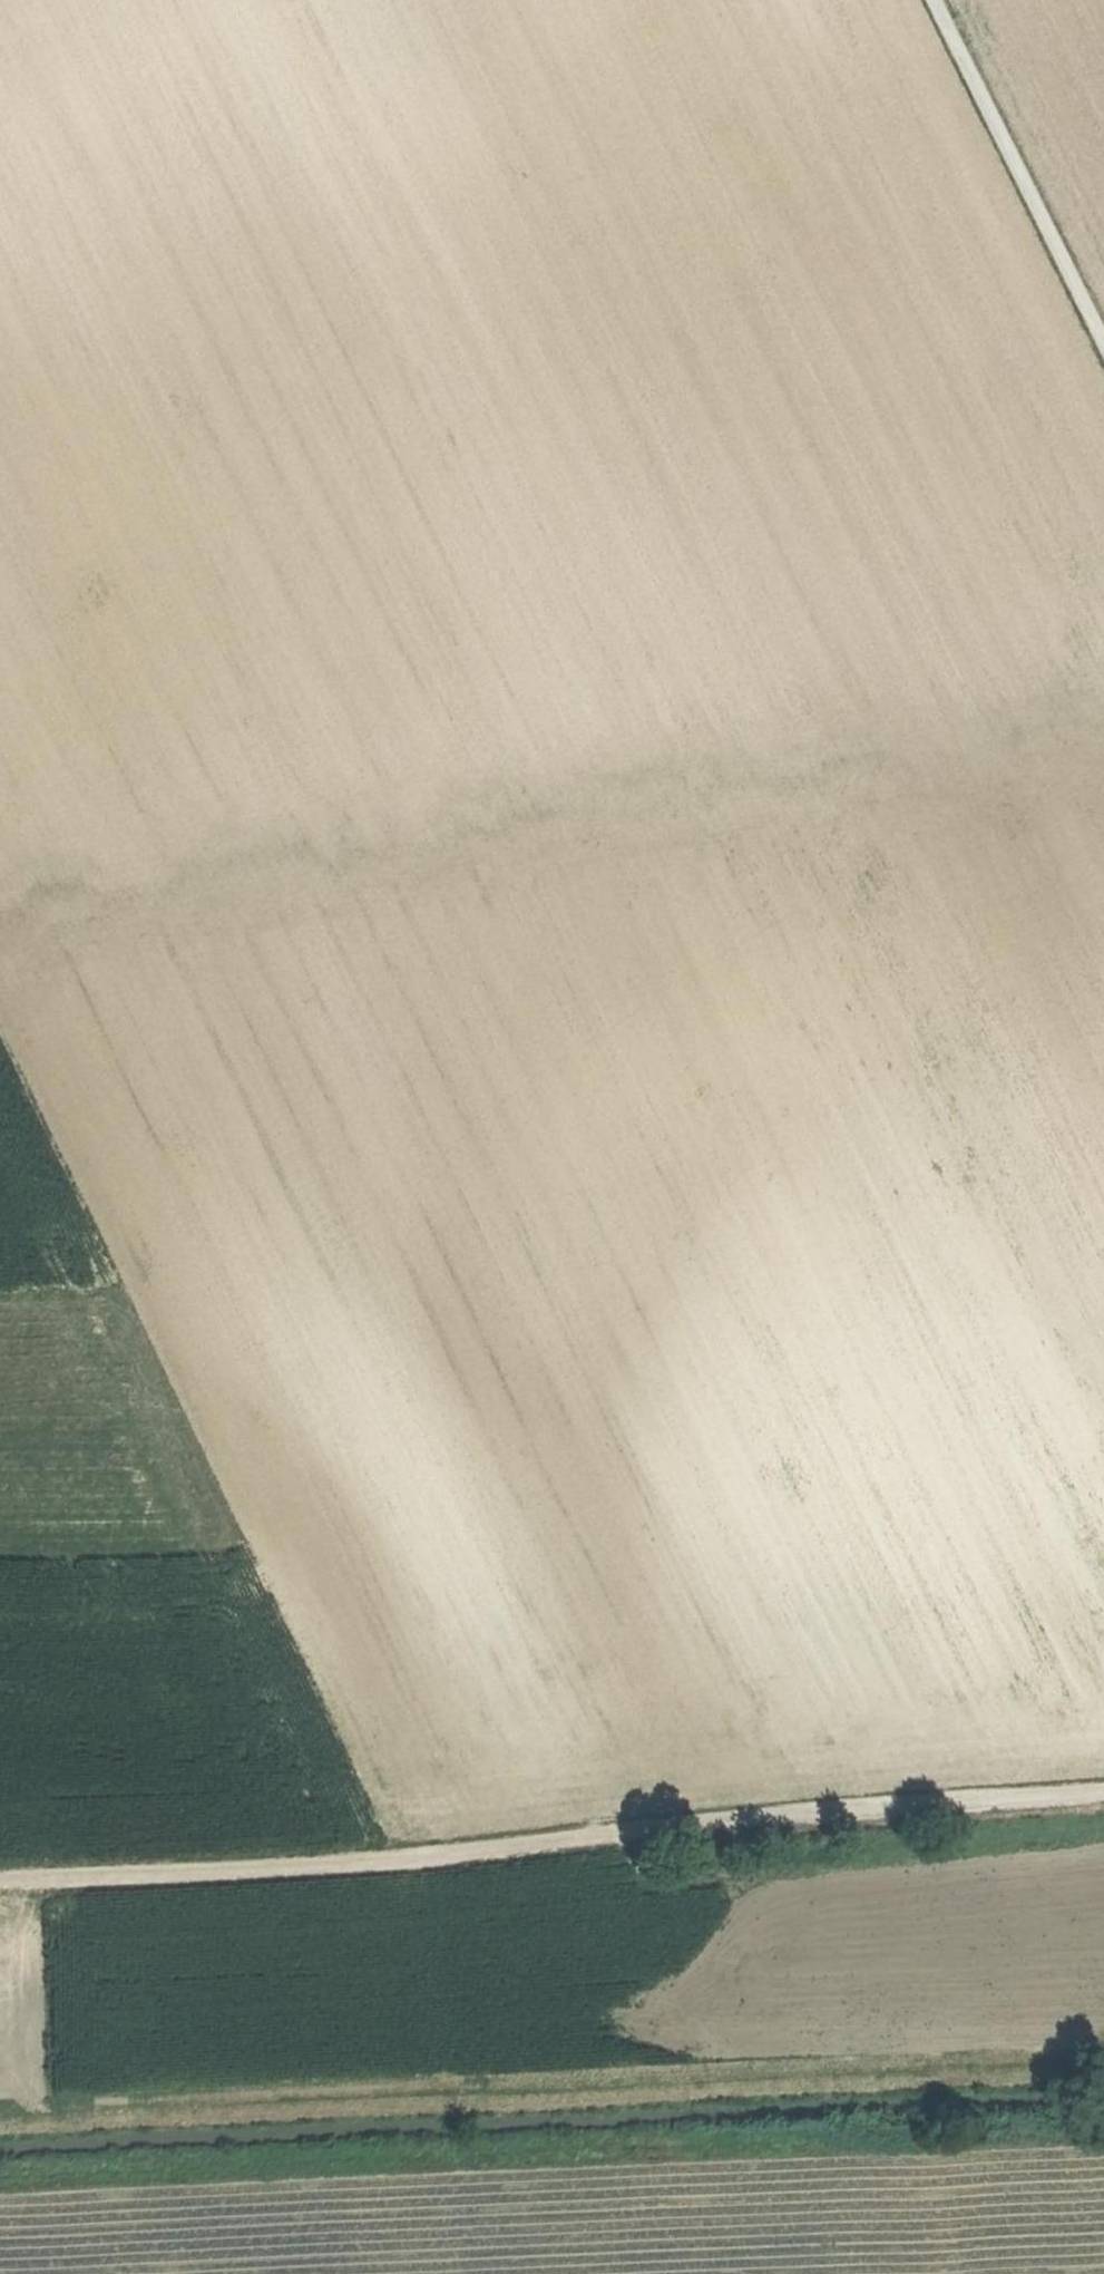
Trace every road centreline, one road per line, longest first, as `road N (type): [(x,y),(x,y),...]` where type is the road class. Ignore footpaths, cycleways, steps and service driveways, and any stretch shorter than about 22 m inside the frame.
road 1 (track): [(1103,1799),(0,1889)]
road 2 (track): [(1103,346),(933,0)]

